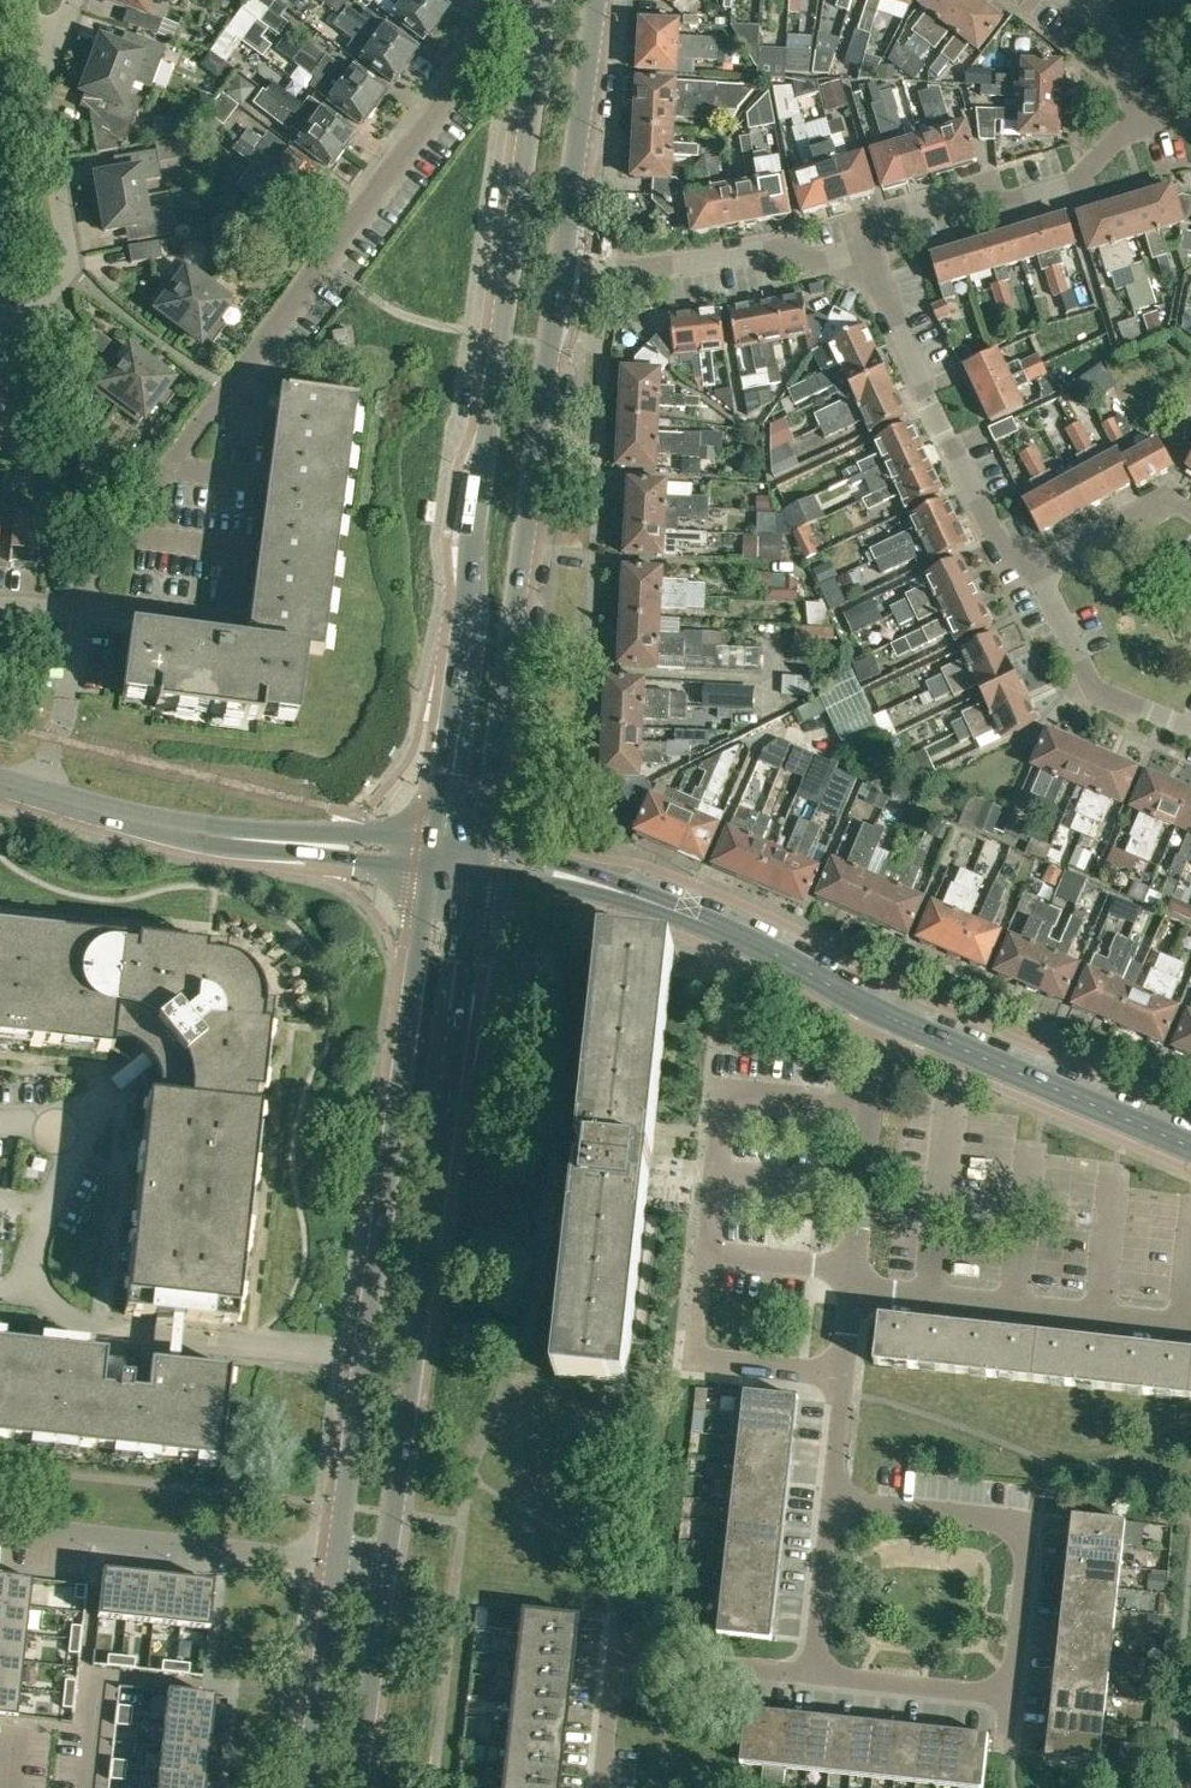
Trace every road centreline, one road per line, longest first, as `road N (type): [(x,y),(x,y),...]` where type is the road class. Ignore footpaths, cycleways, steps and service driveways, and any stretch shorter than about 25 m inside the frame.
road 1 (tertiary): [(487,862),(599,0)]
road 2 (tertiary): [(546,0),(436,857)]
road 3 (tertiary): [(388,1567),(487,862)]
road 4 (tertiary): [(436,857),(337,1561)]
road 5 (residential): [(85,607),(120,537),(457,92)]
road 6 (tertiary): [(890,1019),(776,951),(541,869),(487,862)]
road 7 (tertiary): [(40,796),(204,834),(436,857)]
road 8 (residential): [(1013,1696),(1032,1524),(834,1503)]
road 9 (residential): [(1037,570),(1008,560),(921,385),(870,250)]
road 10 (residential): [(337,1561),(0,1525)]
road 11 (residential): [(1190,1324),(884,1290),(857,1279)]
road 12 (tertiary): [(1190,1146),(890,1019)]
road 13 (residential): [(870,250),(877,220),(982,191),(1014,198),(1084,178),(1121,135),(1143,129)]
road 14 (residential): [(0,312),(34,315),(73,264),(44,97)]
road 15 (residential): [(848,1372),(696,1356),(708,1254)]
road 16 (residential): [(629,273),(786,248),(818,264),(870,250)]
road 17 (residential): [(1190,727),(1094,687),(1037,570)]
road 18 (tertiary): [(337,1561),(307,1787)]
road 19 (tertiary): [(356,1787),(388,1567)]
road 20 (residential): [(815,1676),(616,1654)]
road 21 (residential): [(1013,1696),(815,1676)]
road 22 (residential): [(40,796),(85,607)]
road 23 (residential): [(857,1279),(870,1103)]
road 24 (residential): [(1037,570),(1173,500),(1190,514)]
road 25 (residential): [(815,1676),(834,1503)]
road 26 (residential): [(708,1254),(726,1087)]
road 27 (residential): [(1143,129),(1107,28),(1071,0)]
road 28 (residential): [(857,1279),(708,1254)]
road 29 (residential): [(601,1787),(616,1654)]
road 30 (residential): [(834,1503),(848,1372)]

